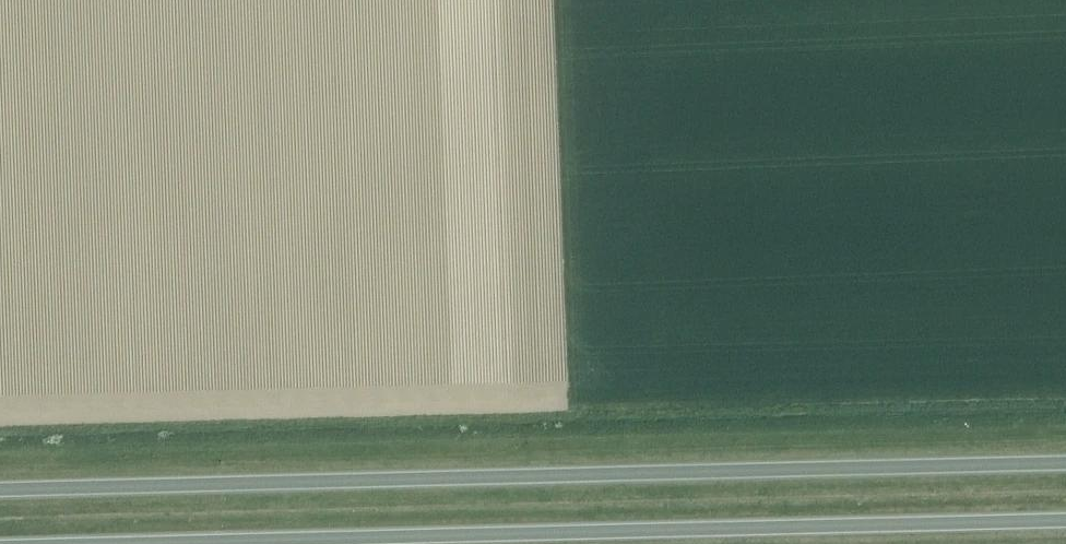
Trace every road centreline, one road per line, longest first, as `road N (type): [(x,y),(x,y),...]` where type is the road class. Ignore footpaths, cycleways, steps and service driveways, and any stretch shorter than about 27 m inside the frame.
road 1 (trunk): [(1065,462),(0,489)]
road 2 (trunk): [(41,543),(1065,519)]

